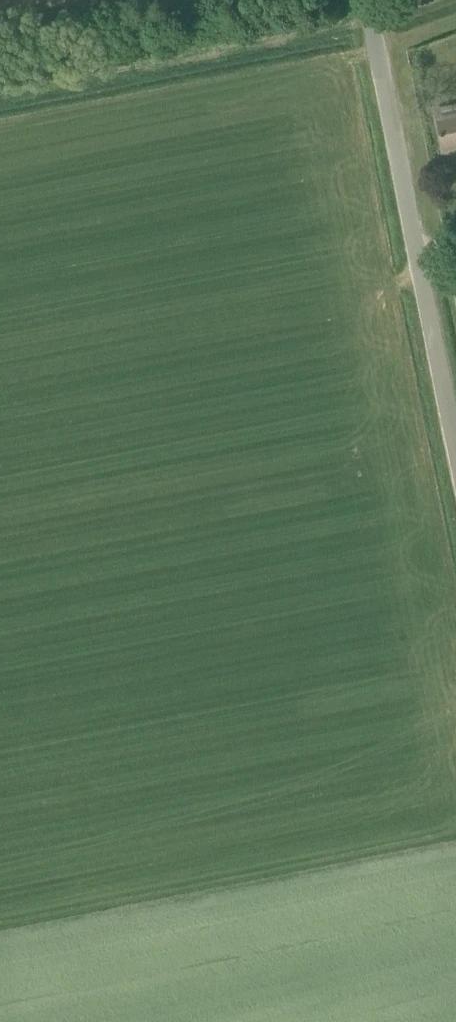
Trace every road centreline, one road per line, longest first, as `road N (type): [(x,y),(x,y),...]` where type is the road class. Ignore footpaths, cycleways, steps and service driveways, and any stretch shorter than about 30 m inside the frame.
road 1 (unclassified): [(455,438),(370,0)]

